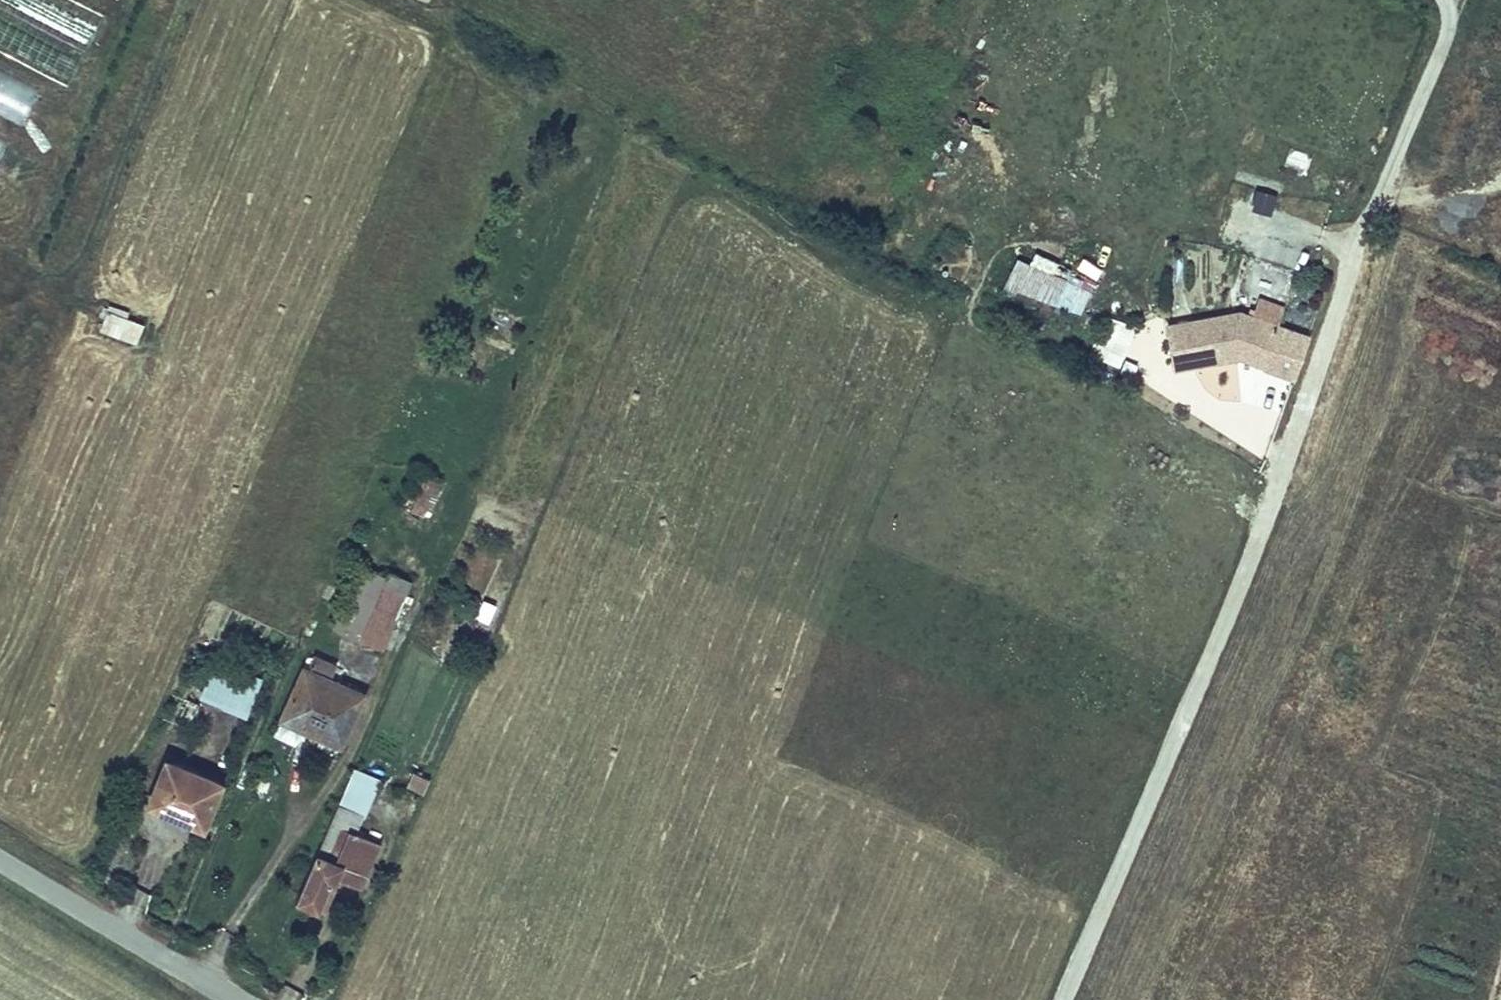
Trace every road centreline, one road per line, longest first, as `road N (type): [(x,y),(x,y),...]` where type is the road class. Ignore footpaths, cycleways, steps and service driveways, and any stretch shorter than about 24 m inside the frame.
road 1 (unclassified): [(0,870),(226,999)]

